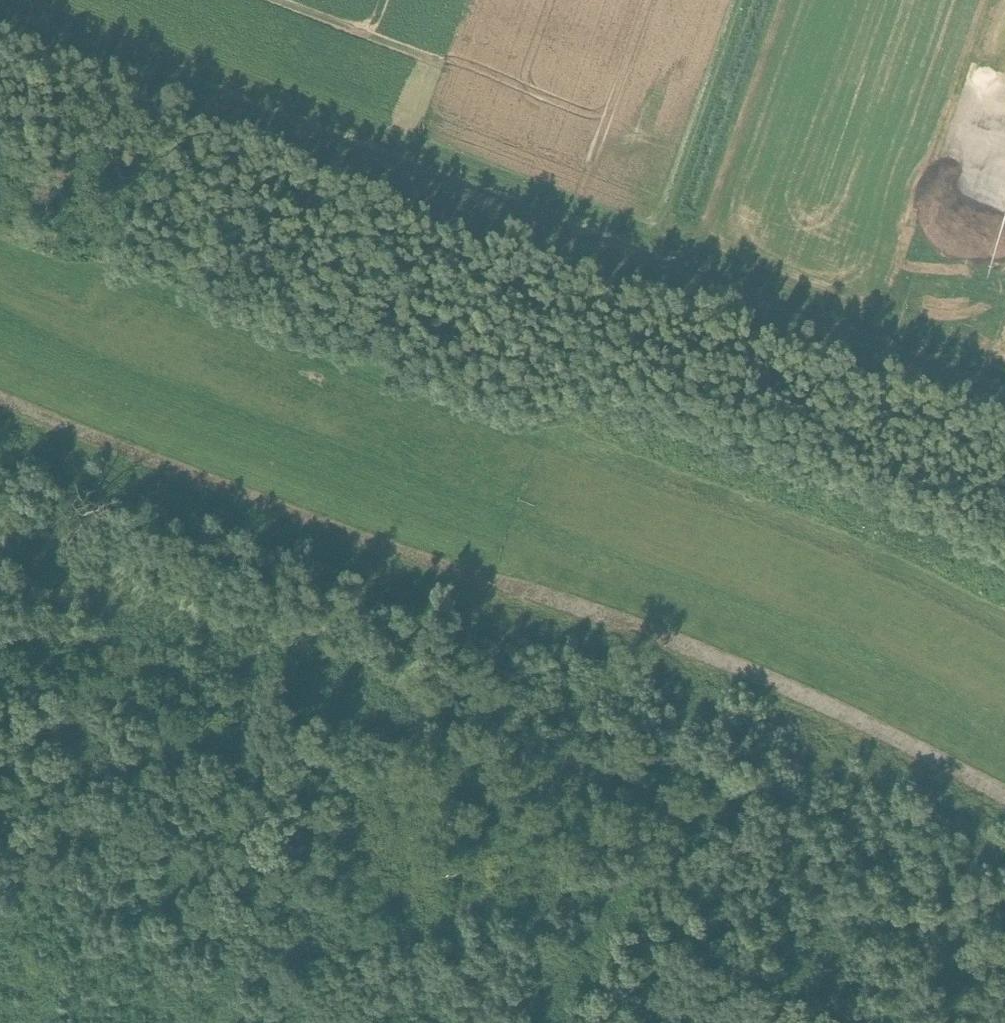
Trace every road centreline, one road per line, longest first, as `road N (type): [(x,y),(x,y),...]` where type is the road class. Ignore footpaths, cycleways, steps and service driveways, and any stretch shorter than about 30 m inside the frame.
road 1 (track): [(0,293),(798,594),(1004,695)]
road 2 (track): [(1004,749),(734,625),(0,355)]
road 3 (track): [(24,0),(1004,368)]
road 4 (track): [(694,252),(782,0)]
road 5 (track): [(743,0),(660,239)]

